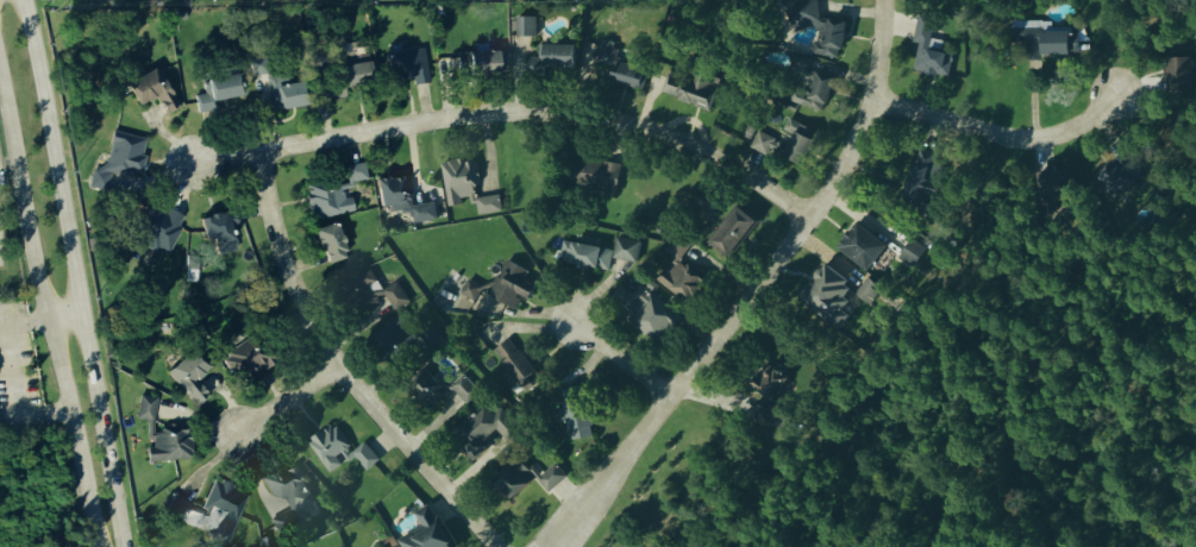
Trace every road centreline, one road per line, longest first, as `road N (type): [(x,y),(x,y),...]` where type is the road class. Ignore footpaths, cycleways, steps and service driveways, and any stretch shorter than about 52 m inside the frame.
road 1 (residential): [(555,546),(837,177),(871,99),(883,0)]
road 2 (residential): [(809,218),(730,165),(677,143),(540,112),(458,117),(193,163)]
road 3 (secondary): [(124,546),(25,0)]
road 4 (secondary): [(0,73),(98,546)]
road 5 (residential): [(258,151),(283,258),(317,338),(495,546)]
road 6 (residential): [(871,99),(1021,140),(1067,132),(1116,96)]
road 7 (residential): [(668,396),(570,325)]

